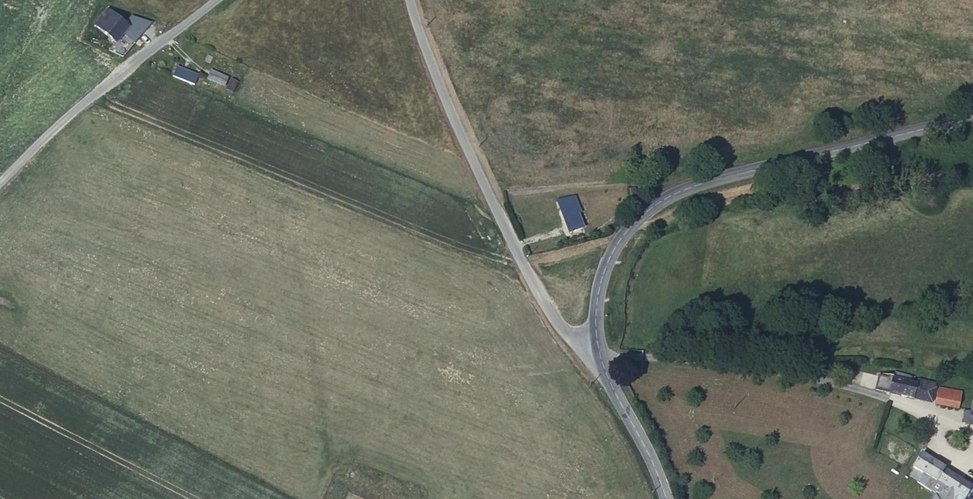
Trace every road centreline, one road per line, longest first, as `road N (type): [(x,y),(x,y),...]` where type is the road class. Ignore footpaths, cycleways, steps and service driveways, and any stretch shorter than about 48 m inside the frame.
road 1 (tertiary): [(972,115),(768,163),(661,200),(630,224),(606,266),(599,357)]
road 2 (unclassified): [(599,357),(580,350),(557,322),(515,249),(445,99),(410,0)]
road 3 (residential): [(599,357),(715,361),(878,389),(925,405),(961,435)]
road 4 (track): [(630,224),(806,181),(972,173)]
road 5 (unclassified): [(0,182),(215,0)]
road 6 (tertiary): [(599,357),(667,498)]

